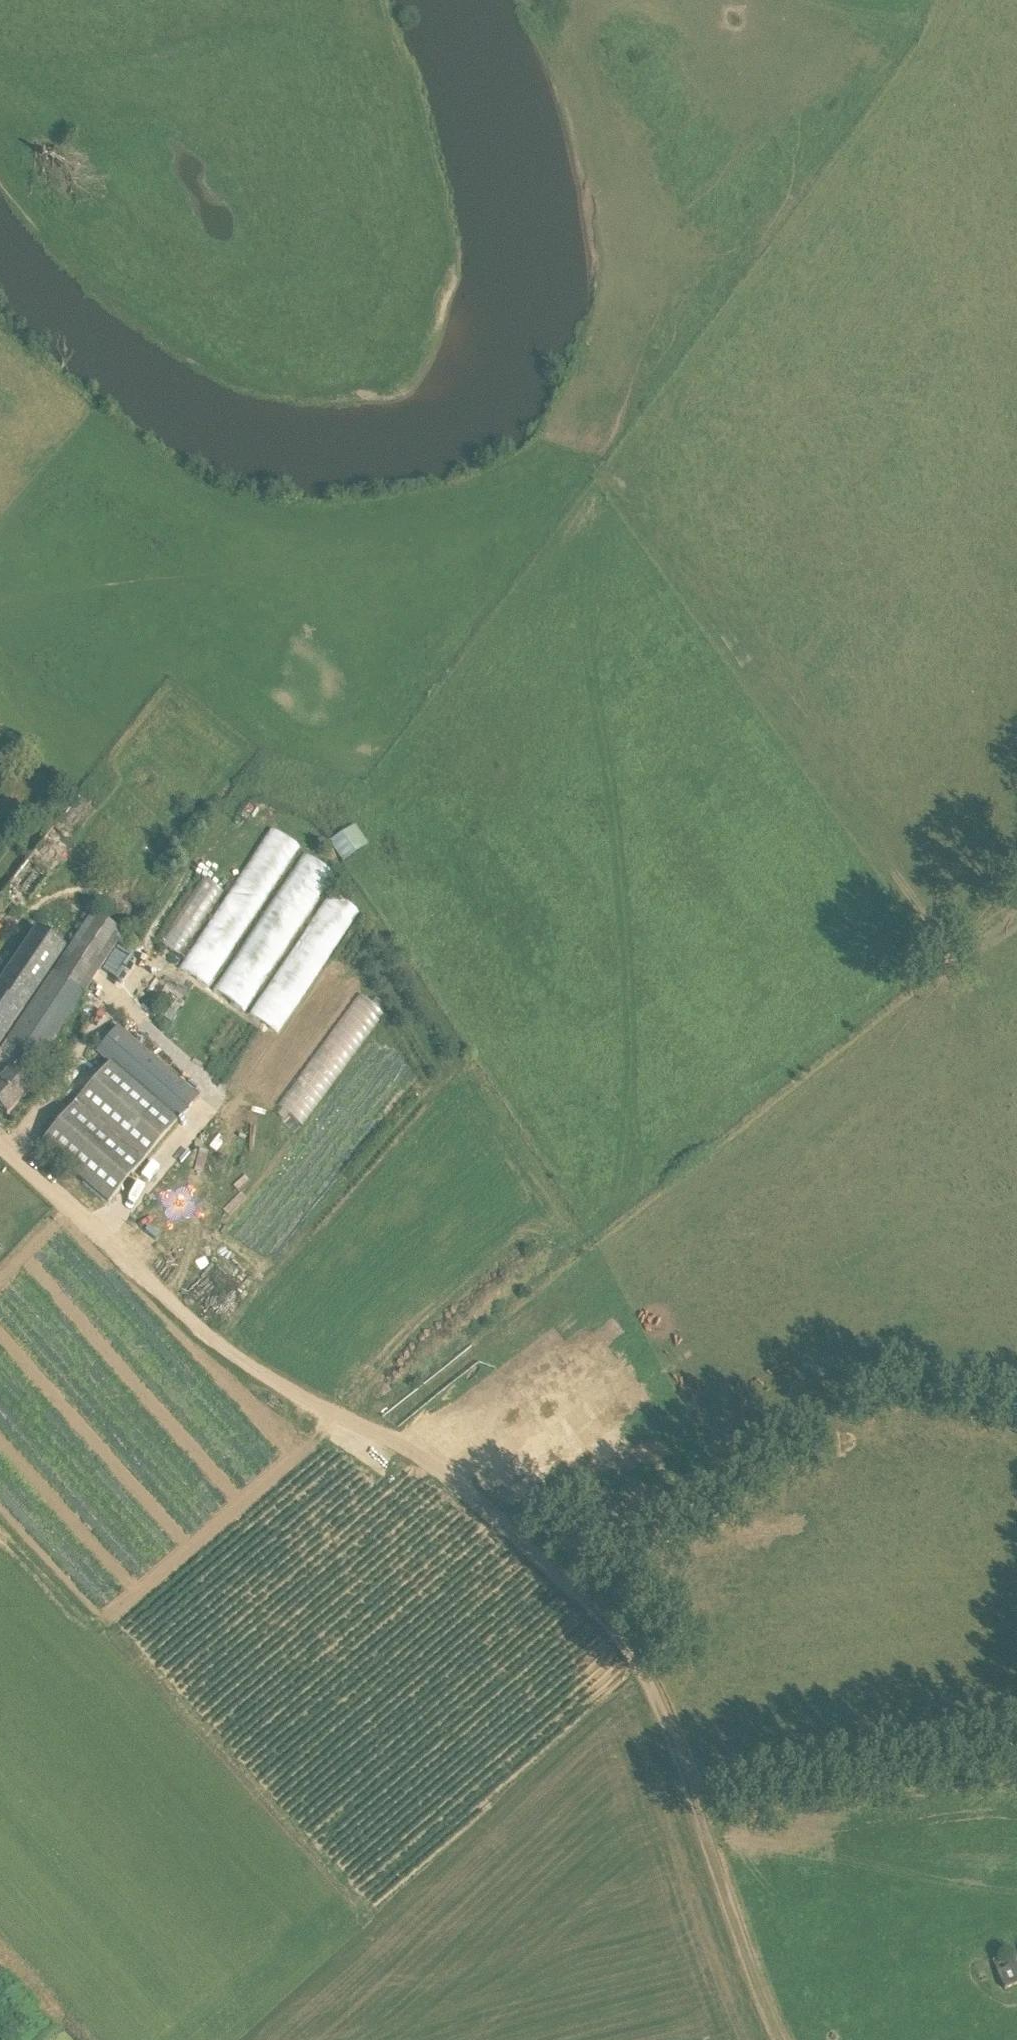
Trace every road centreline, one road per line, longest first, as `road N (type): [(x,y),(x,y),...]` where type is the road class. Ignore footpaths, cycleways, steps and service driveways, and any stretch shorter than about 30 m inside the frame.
road 1 (track): [(784,2039),(662,1723),(611,1632),(491,1515),(390,1446),(272,1387),(115,1255),(10,1148)]

